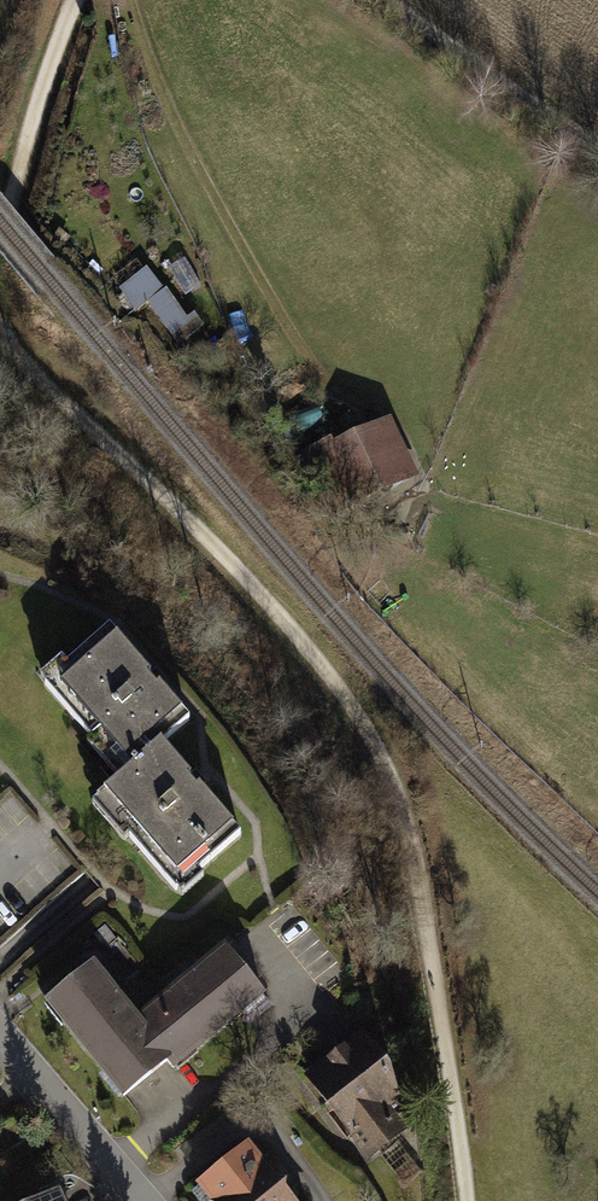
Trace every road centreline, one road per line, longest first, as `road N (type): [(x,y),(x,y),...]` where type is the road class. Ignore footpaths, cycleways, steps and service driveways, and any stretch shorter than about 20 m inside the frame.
road 1 (track): [(0,332),(29,372),(265,607),(364,727),(403,812),(465,1200)]
road 2 (track): [(127,0),(183,148),(267,301),(342,404)]
road 3 (track): [(597,151),(379,0)]
road 4 (track): [(74,0),(13,200),(0,214)]
road 5 (residential): [(0,1034),(145,1200)]

